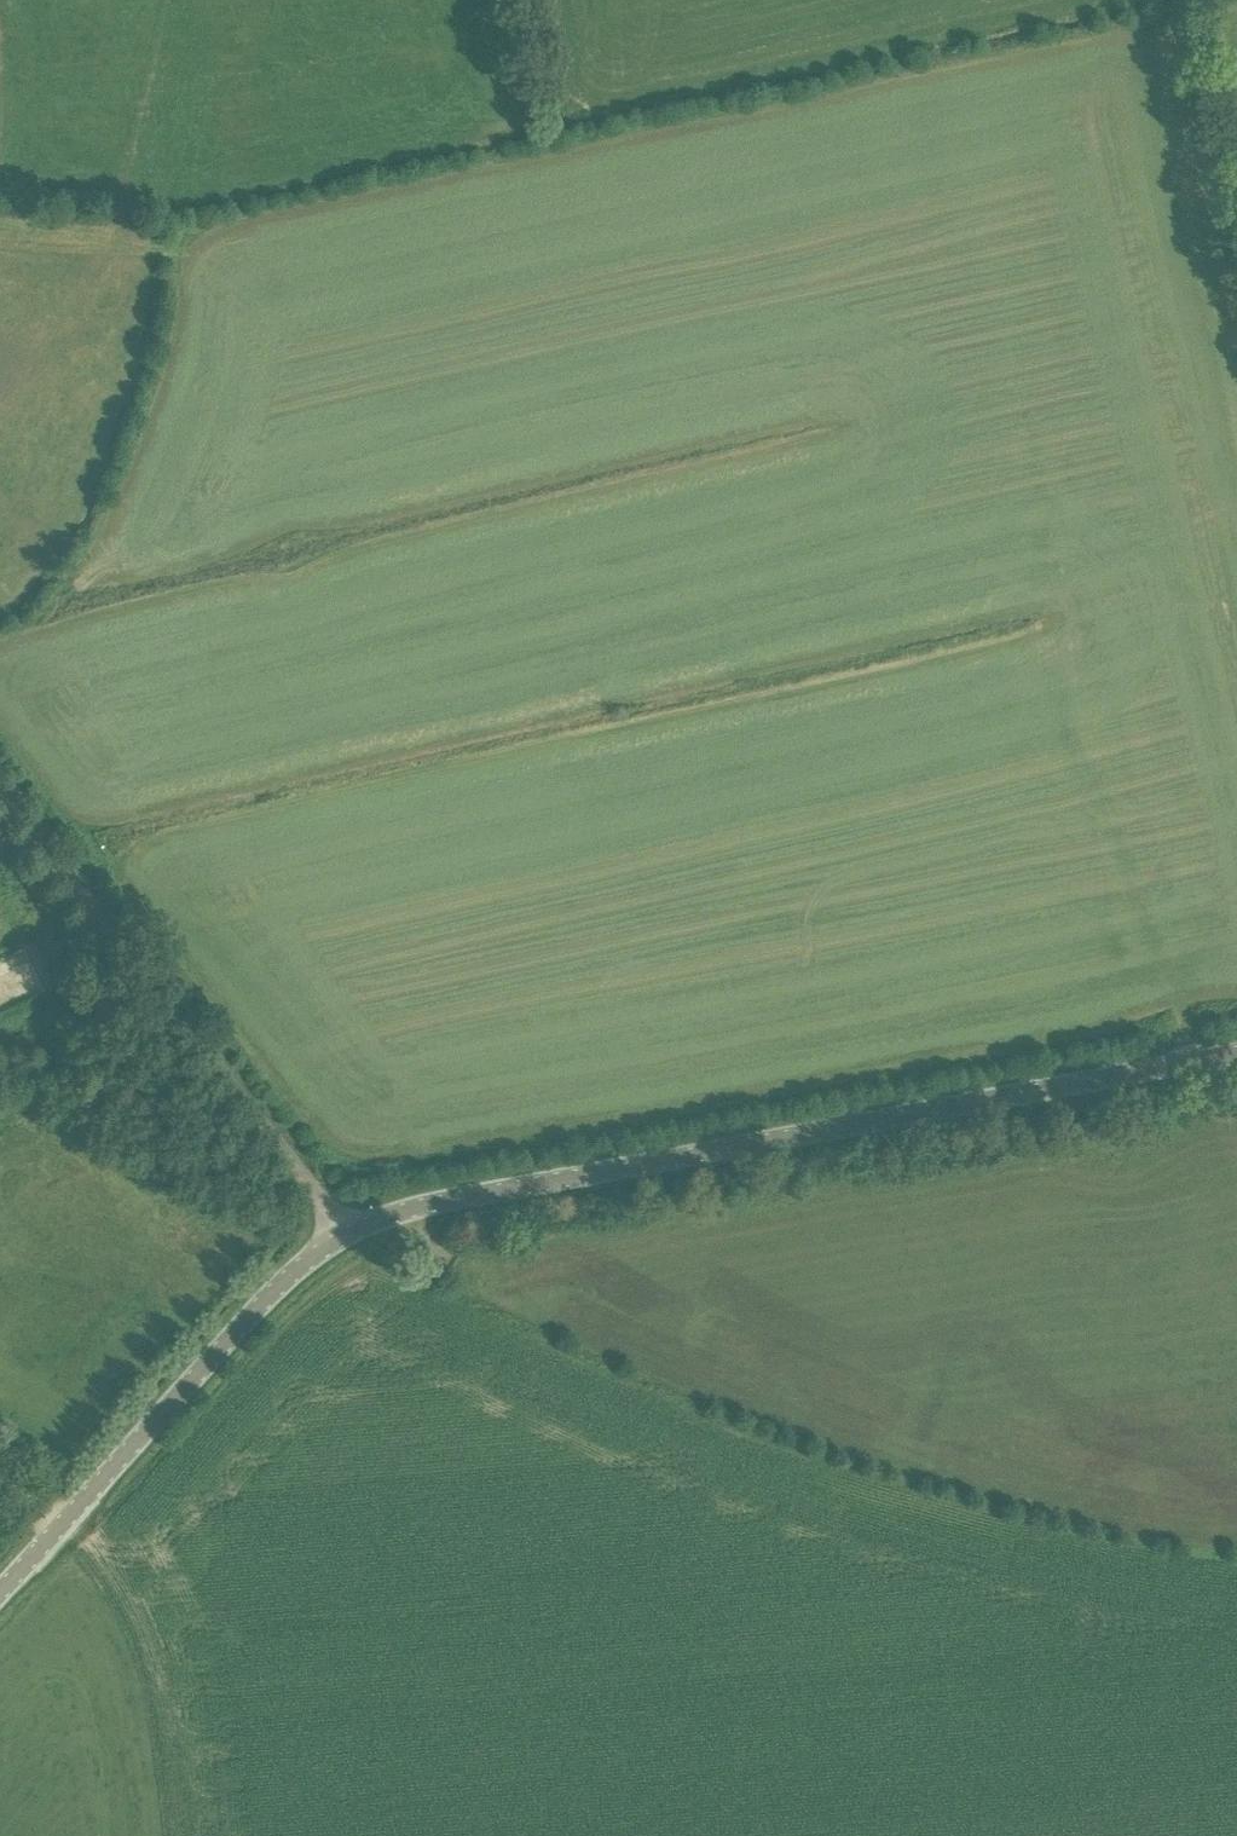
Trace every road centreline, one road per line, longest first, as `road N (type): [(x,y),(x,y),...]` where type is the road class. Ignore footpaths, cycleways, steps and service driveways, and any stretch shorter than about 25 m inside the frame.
road 1 (unclassified): [(0,1588),(283,1280),(349,1228),(426,1202),(1236,1051)]

